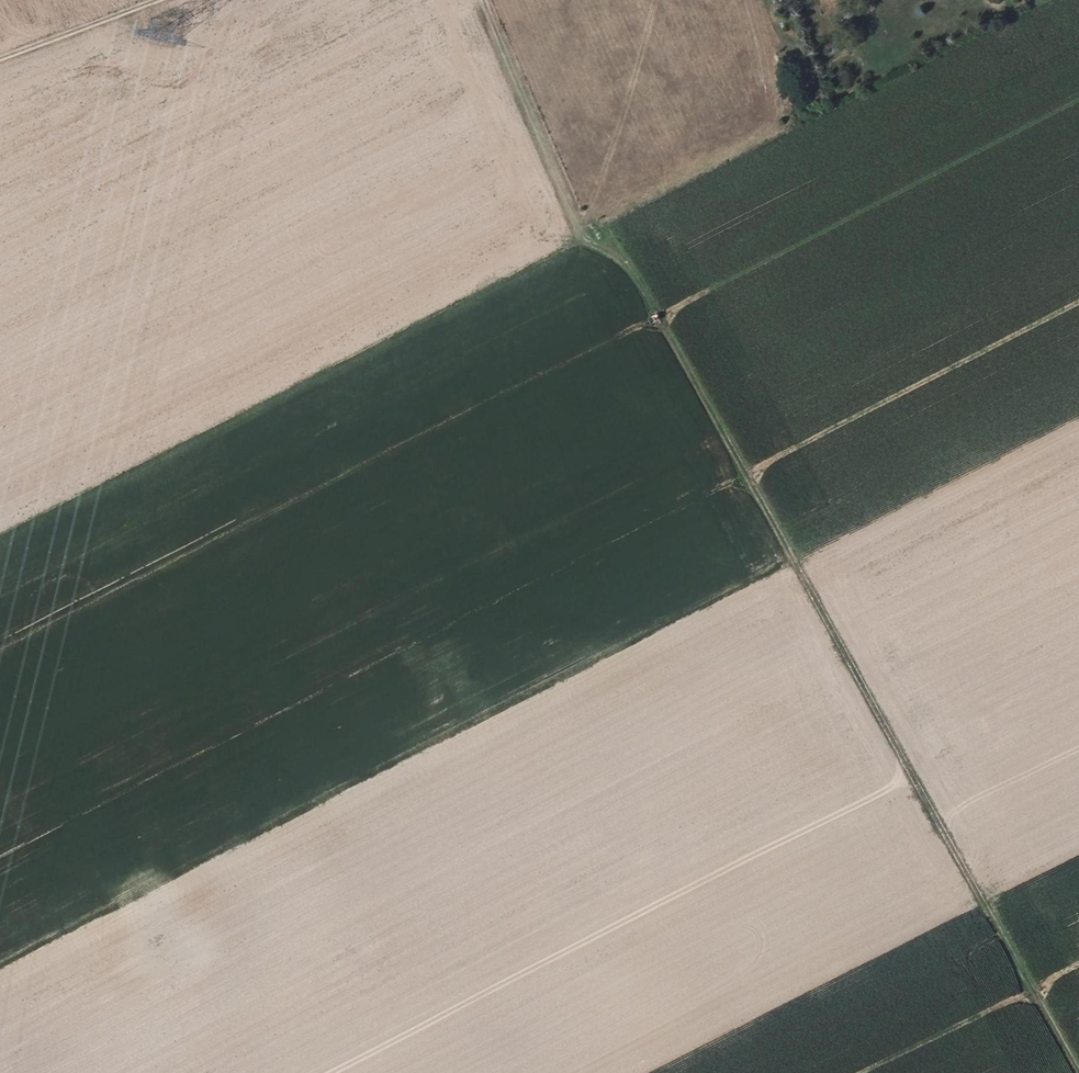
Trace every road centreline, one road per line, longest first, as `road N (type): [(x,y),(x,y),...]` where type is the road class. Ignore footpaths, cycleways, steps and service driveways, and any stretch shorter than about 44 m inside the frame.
road 1 (track): [(485,0),(581,236),(635,275),(1078,1072)]
road 2 (track): [(0,58),(160,0)]

